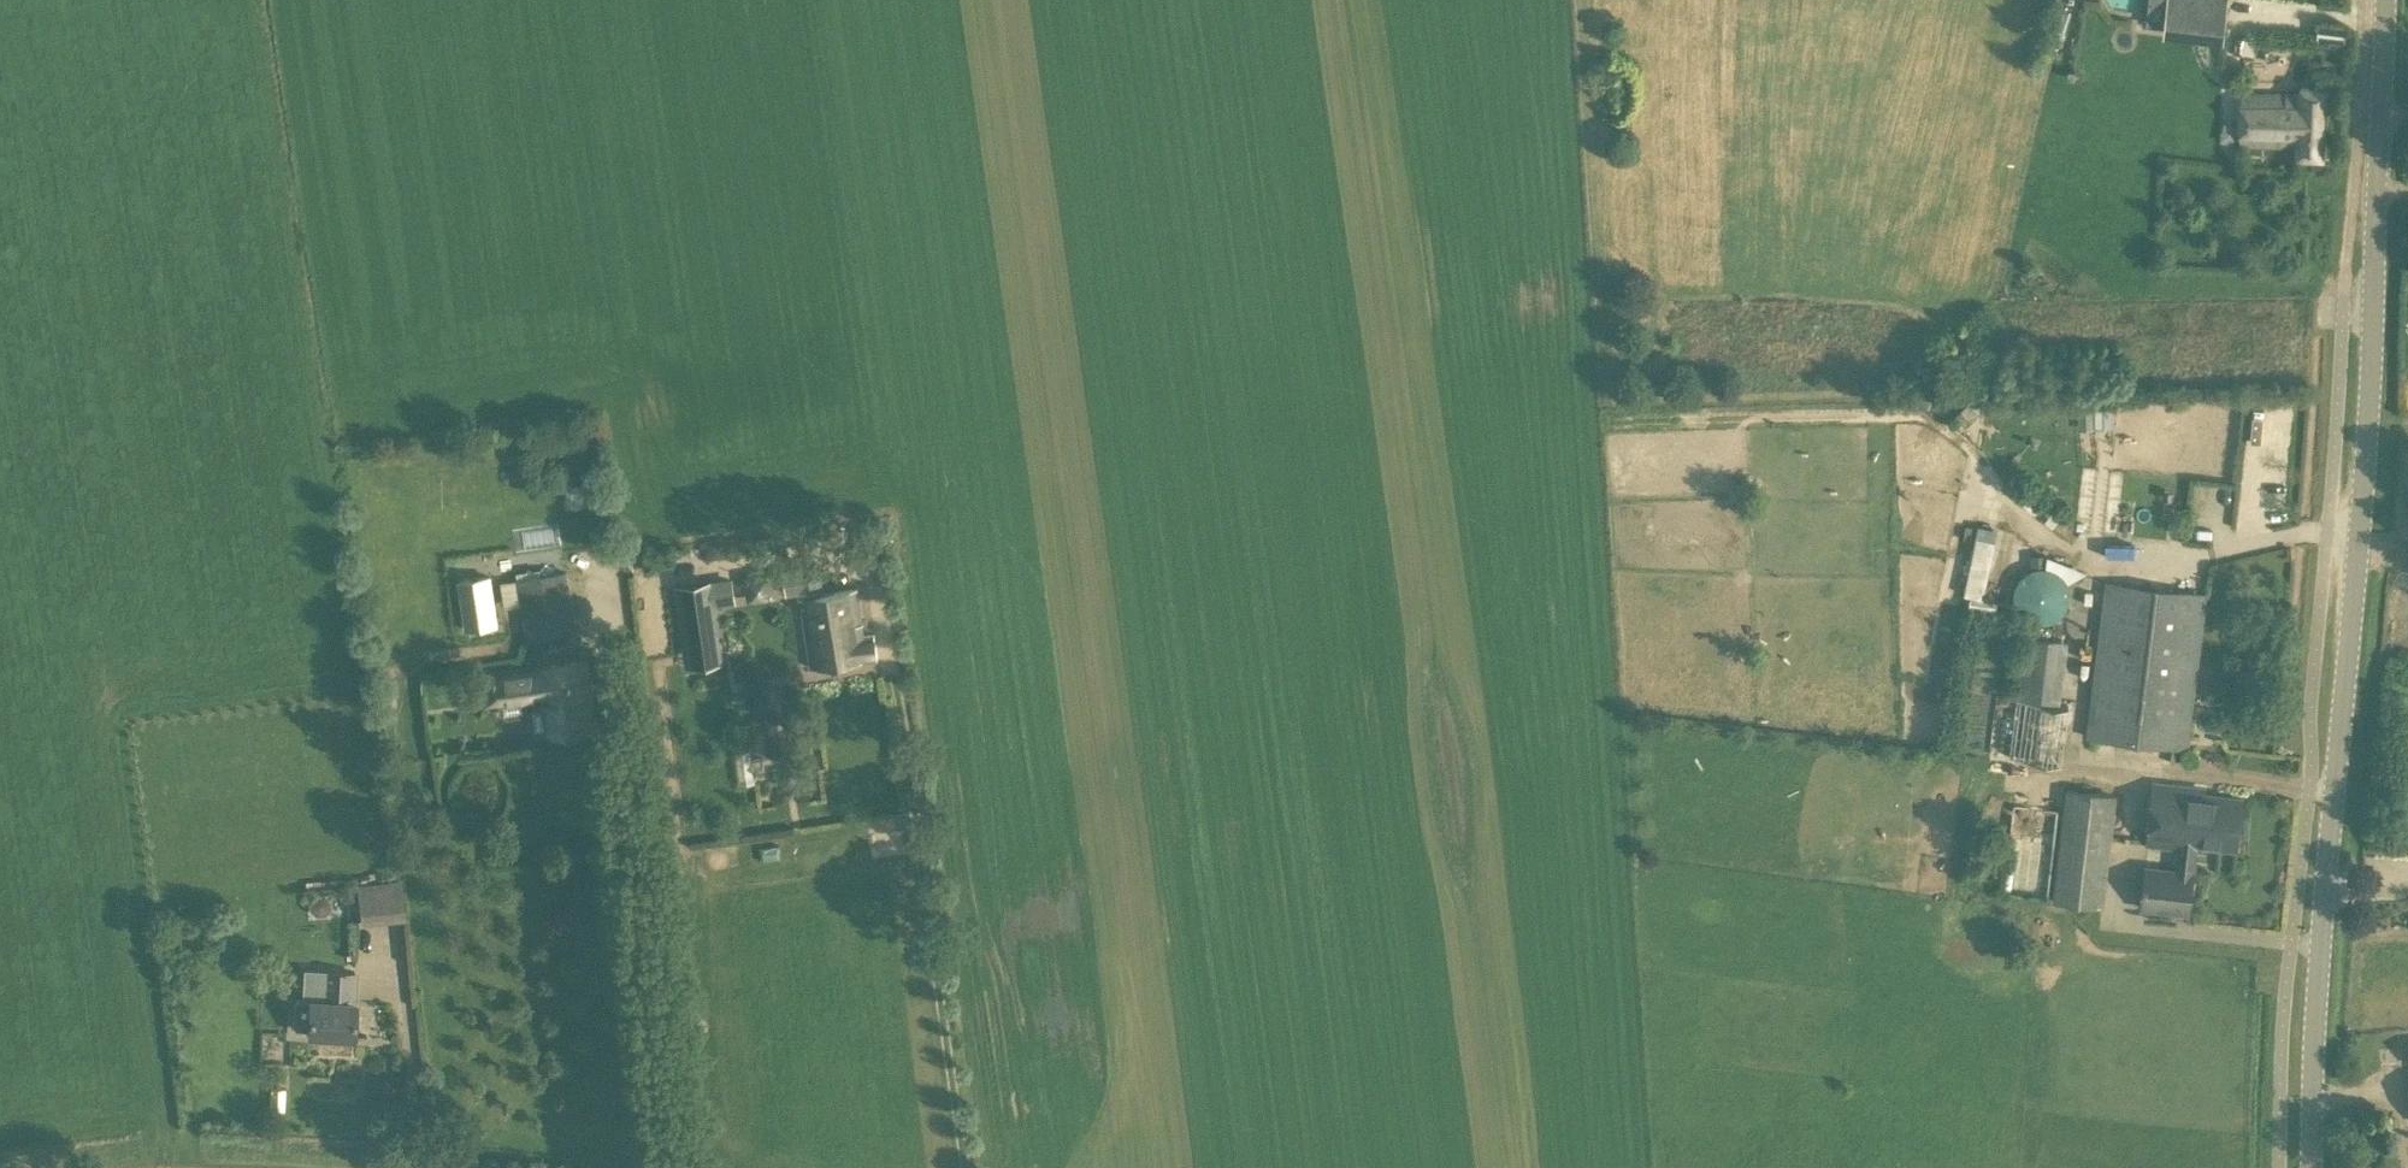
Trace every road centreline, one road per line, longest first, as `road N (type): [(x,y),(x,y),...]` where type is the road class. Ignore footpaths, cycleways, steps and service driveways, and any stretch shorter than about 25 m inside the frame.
road 1 (tertiary): [(2311,1167),(2320,964),(2369,431),(2371,207),(2388,0)]

